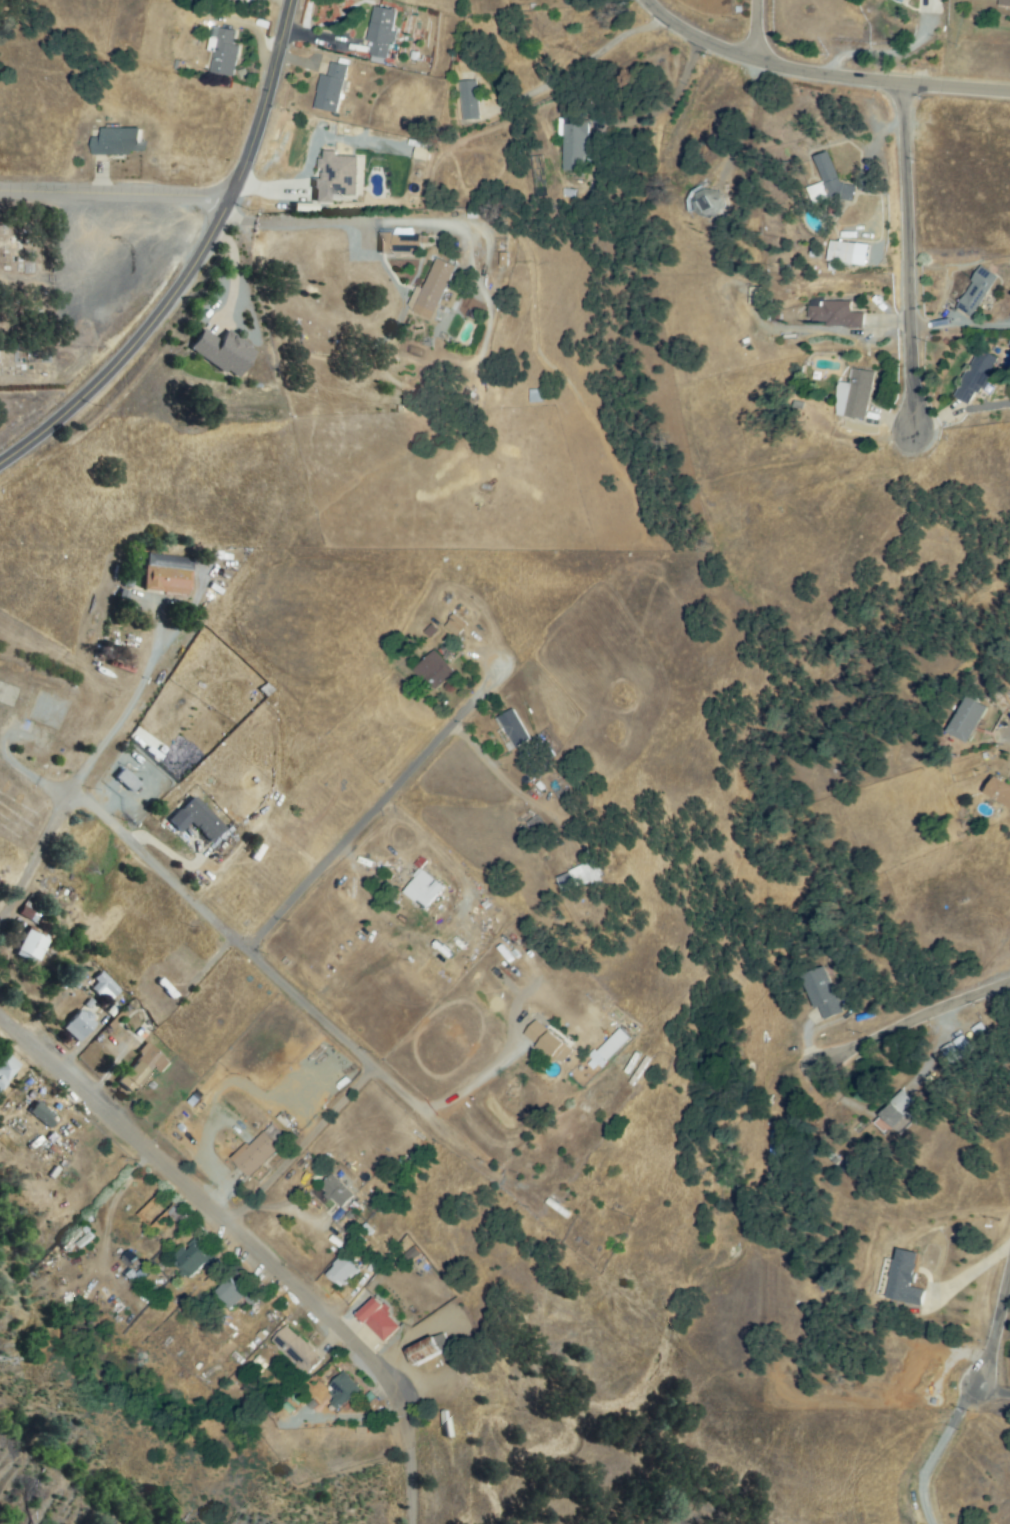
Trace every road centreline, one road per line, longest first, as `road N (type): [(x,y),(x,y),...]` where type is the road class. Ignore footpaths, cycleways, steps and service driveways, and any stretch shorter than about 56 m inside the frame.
road 1 (residential): [(0,1016),(368,1358),(401,1401),(414,1523)]
road 2 (tertiary): [(0,466),(107,376),(210,241),(257,135),(290,0)]
road 3 (residential): [(0,927),(73,795),(107,817),(247,951)]
road 4 (residential): [(649,0),(706,41),(764,63),(1009,90)]
road 5 (residential): [(247,951),(486,687)]
road 6 (residential): [(247,951),(498,1178)]
road 7 (residential): [(903,82),(913,418)]
road 8 (residential): [(0,191),(229,203)]
road 9 (residential): [(375,1068),(230,1225)]
road 10 (residential): [(826,1062),(1009,982)]

